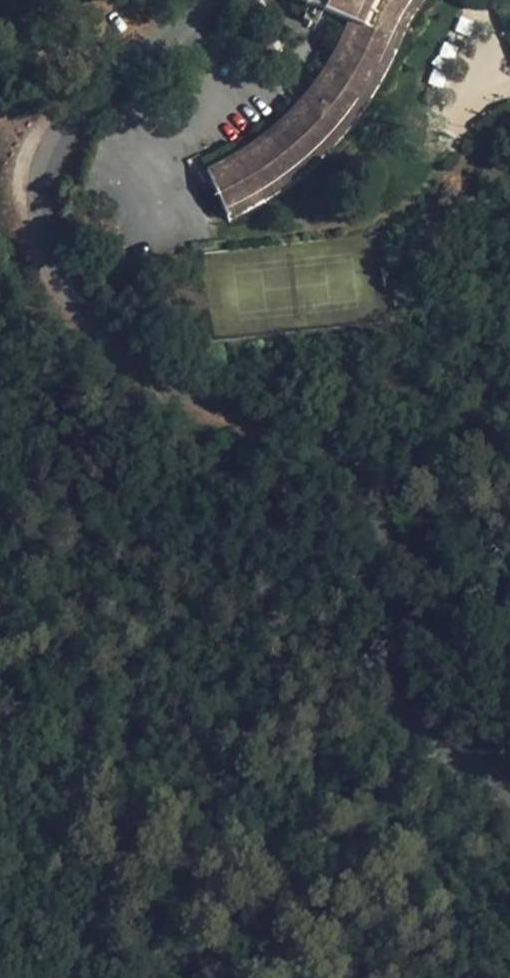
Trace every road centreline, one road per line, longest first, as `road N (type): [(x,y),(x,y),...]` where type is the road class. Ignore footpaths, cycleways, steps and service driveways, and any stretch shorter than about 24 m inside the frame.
road 1 (residential): [(198,0),(170,35),(68,124),(40,209),(79,301),(119,348),(351,471),(394,711),(509,796)]

